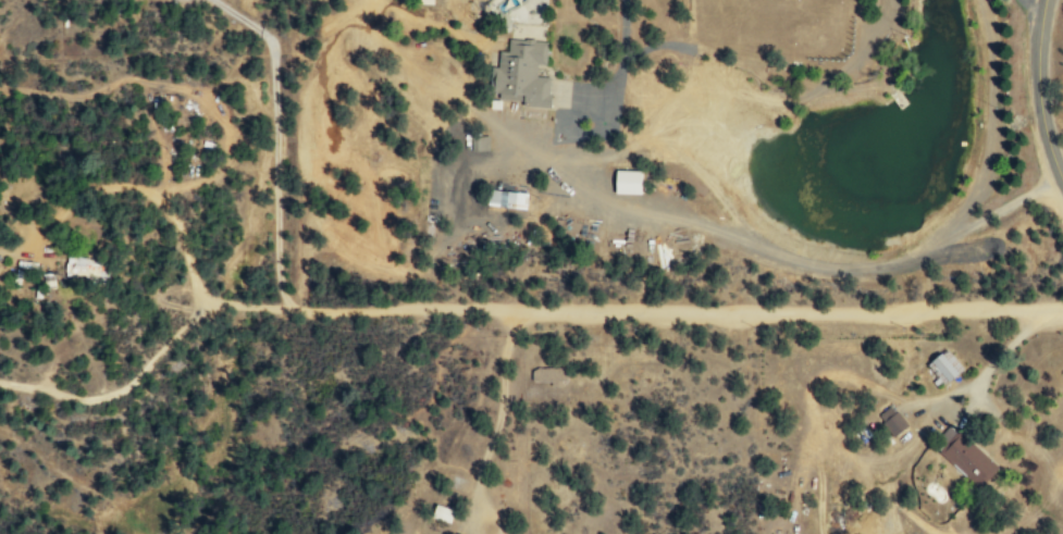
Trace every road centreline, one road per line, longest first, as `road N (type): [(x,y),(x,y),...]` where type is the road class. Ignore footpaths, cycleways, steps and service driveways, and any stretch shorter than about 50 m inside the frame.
road 1 (residential): [(219,301),(537,315),(1062,302)]
road 2 (track): [(0,381),(85,400),(103,396),(126,387),(195,314),(219,301)]
road 3 (tertiary): [(1062,181),(1038,90),(1044,0)]

